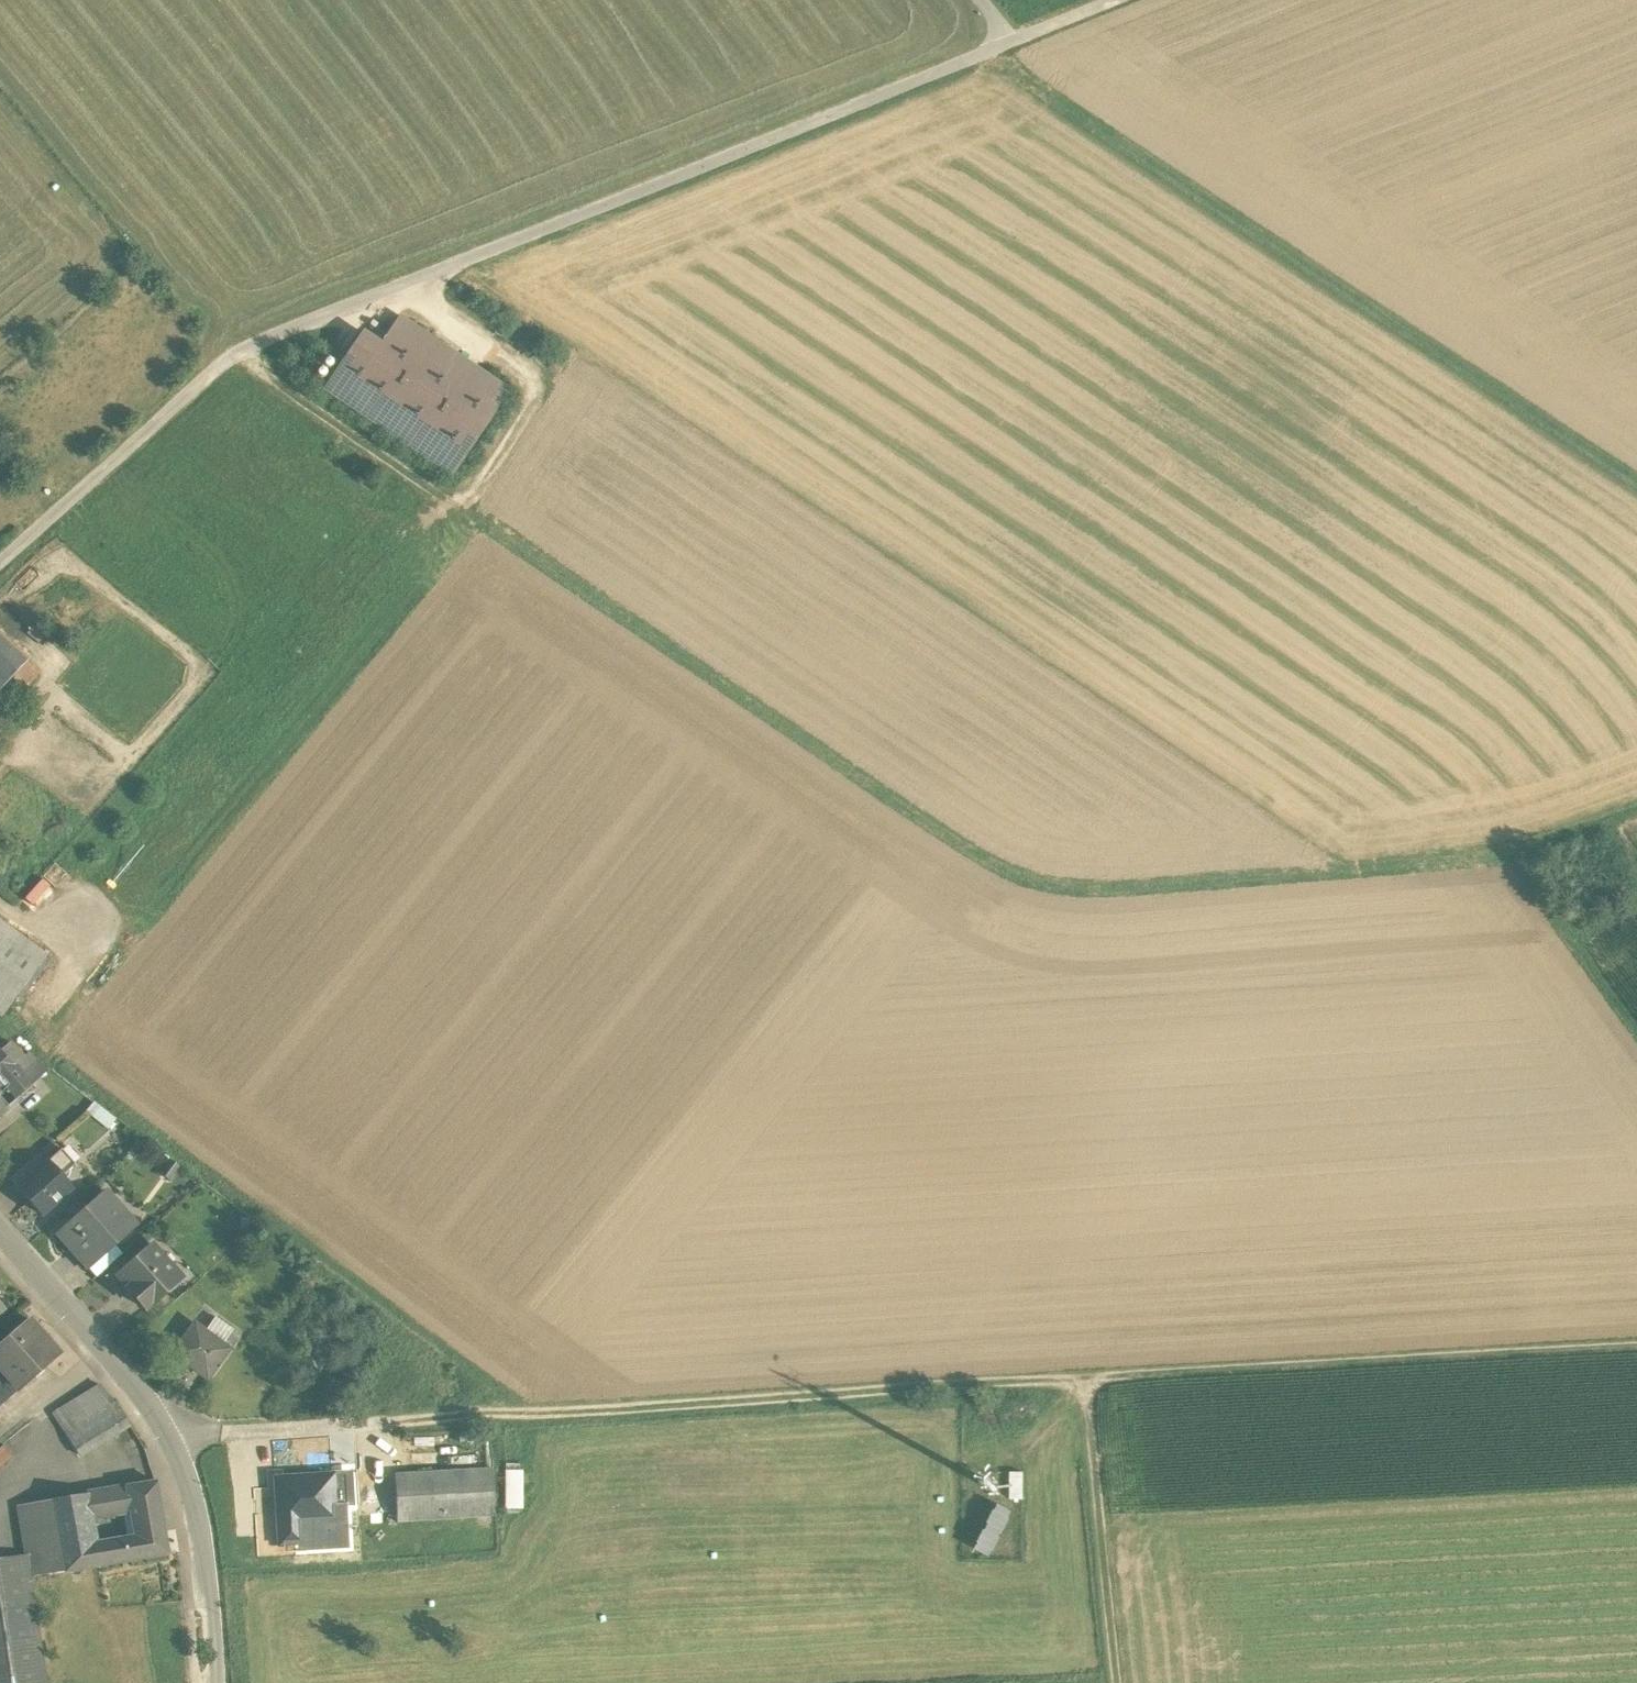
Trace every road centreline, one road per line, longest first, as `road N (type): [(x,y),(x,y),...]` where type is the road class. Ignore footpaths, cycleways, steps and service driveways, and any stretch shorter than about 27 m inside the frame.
road 1 (track): [(1636,1027),(1520,865),(1155,904),(1039,896),(871,791),(235,354)]
road 2 (track): [(1116,1682),(1085,1381),(397,1422)]
road 3 (track): [(985,51),(1037,95),(1636,490)]
road 4 (track): [(1085,1381),(1636,1351)]
road 5 (residential): [(0,1233),(142,1393),(171,1445),(213,1607),(217,1682)]
road 6 (track): [(0,74),(235,354)]
road 7 (residential): [(0,564),(235,354)]
road 8 (track): [(1520,865),(1636,819)]

